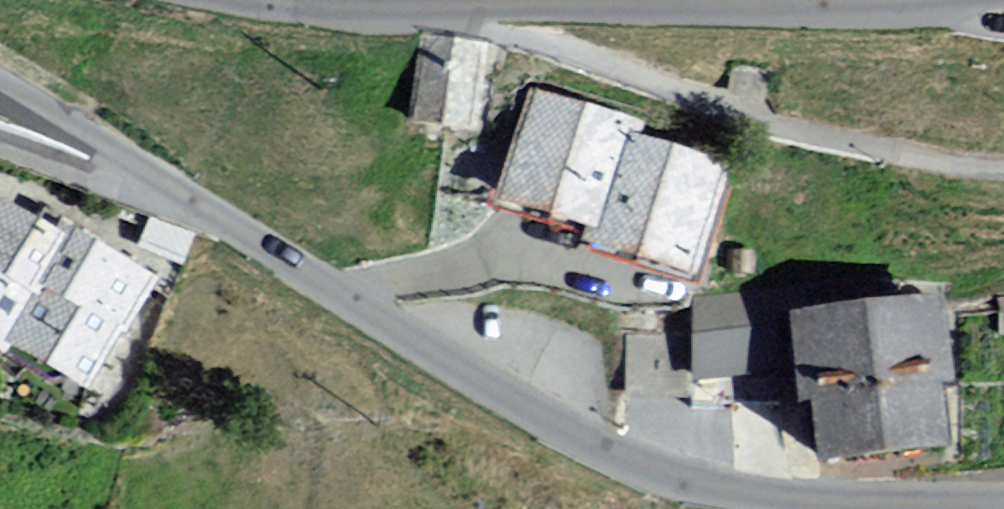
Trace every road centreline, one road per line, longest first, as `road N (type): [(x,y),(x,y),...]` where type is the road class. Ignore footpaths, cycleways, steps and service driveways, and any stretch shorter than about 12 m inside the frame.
road 1 (unclassified): [(0,89),(398,336),(627,463),(709,492),(1003,498)]
road 2 (unclassified): [(861,0),(484,14),(269,0)]

